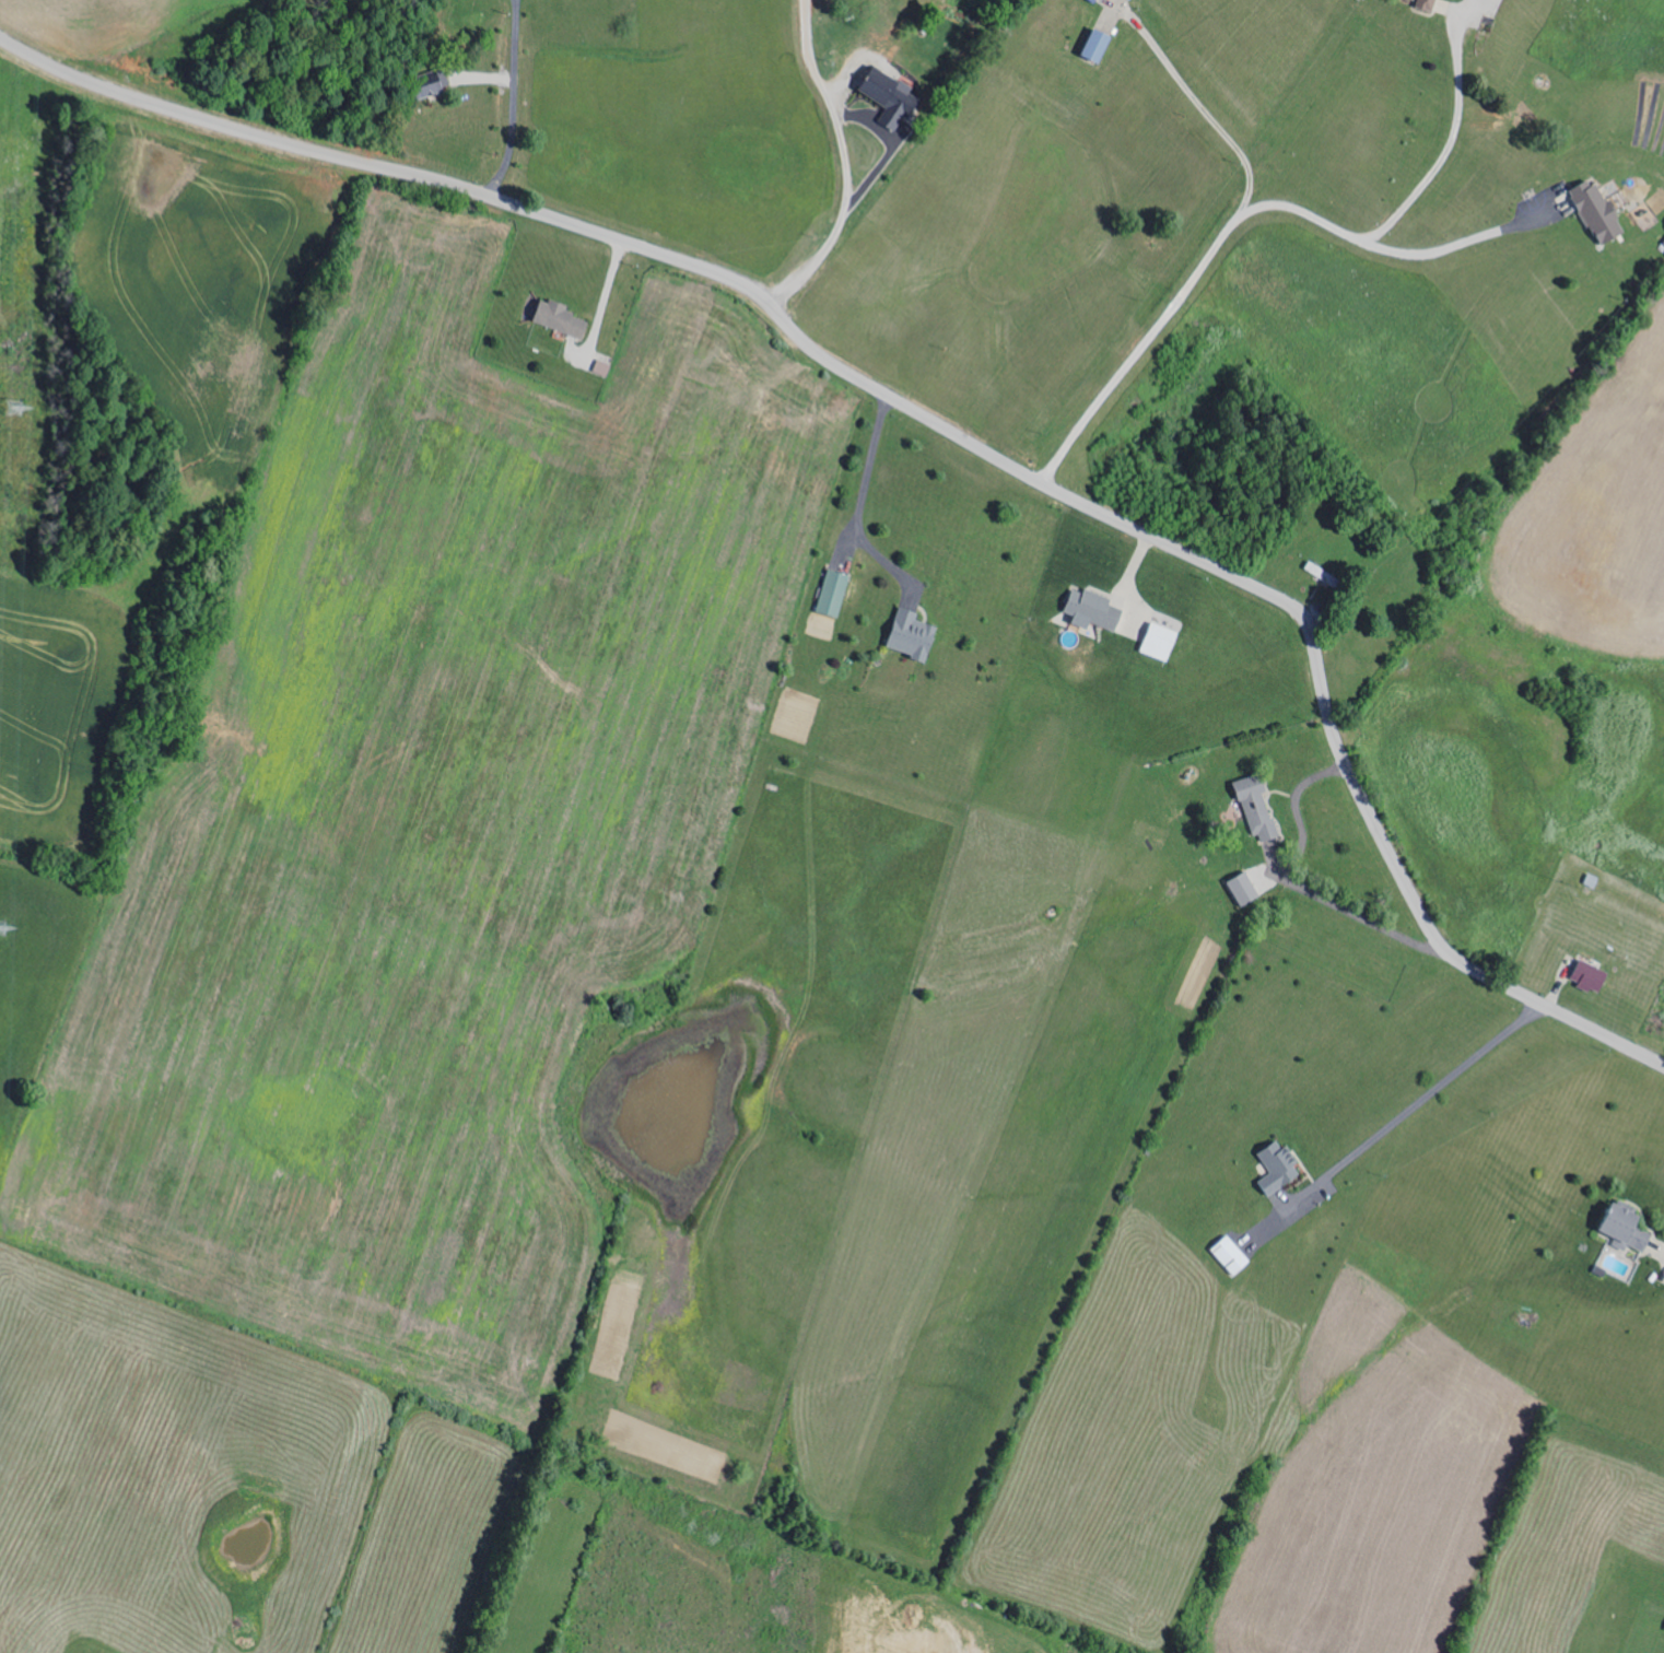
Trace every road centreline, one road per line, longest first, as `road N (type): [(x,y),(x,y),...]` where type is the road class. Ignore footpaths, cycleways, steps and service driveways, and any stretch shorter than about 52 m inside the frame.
road 1 (residential): [(1663,1066),(1472,968),(1432,928),(1358,796),(1304,624),(1282,602),(1051,491),(848,375),(760,296),(724,276),(487,197),(194,117),(0,36)]

